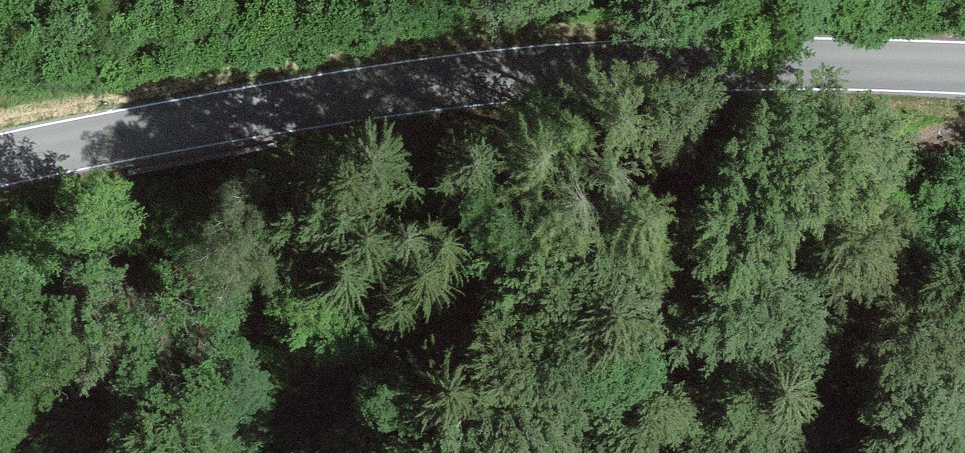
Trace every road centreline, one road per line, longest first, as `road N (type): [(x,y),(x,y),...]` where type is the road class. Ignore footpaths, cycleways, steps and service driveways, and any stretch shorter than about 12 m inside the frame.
road 1 (secondary): [(964,79),(629,76),(283,117),(0,169)]
road 2 (track): [(870,79),(348,365),(225,452)]

